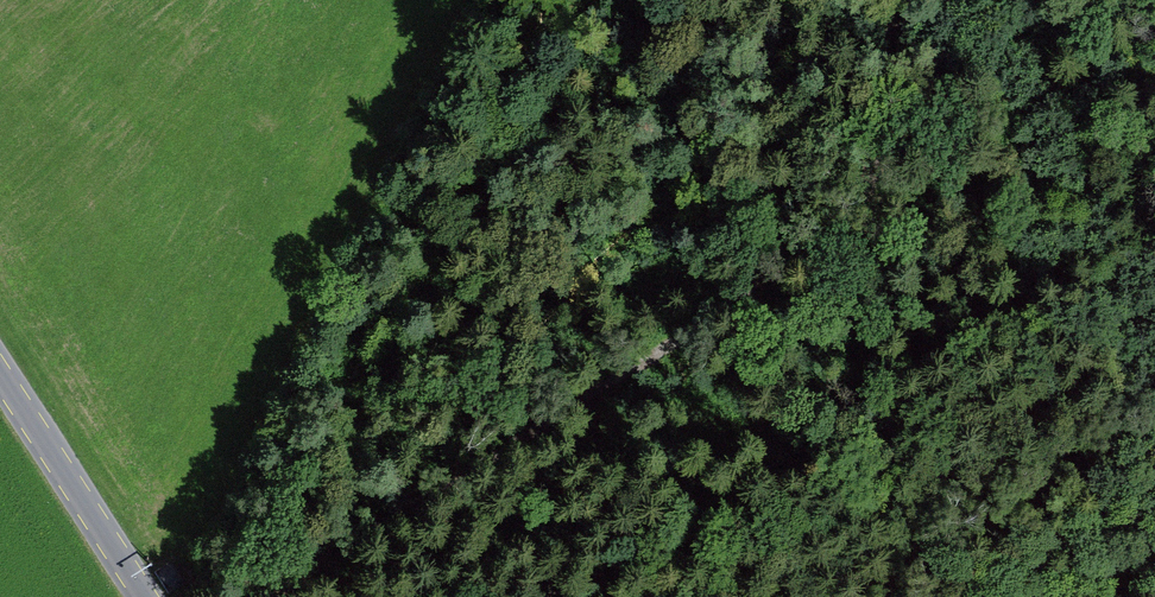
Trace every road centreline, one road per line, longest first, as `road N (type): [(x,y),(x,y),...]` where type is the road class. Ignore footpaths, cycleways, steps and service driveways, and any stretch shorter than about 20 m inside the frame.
road 1 (track): [(894,0),(869,124),(838,179),(611,397),(348,596)]
road 2 (track): [(869,124),(874,307),(918,574),(886,596)]
road 3 (tertiary): [(146,596),(0,374)]

